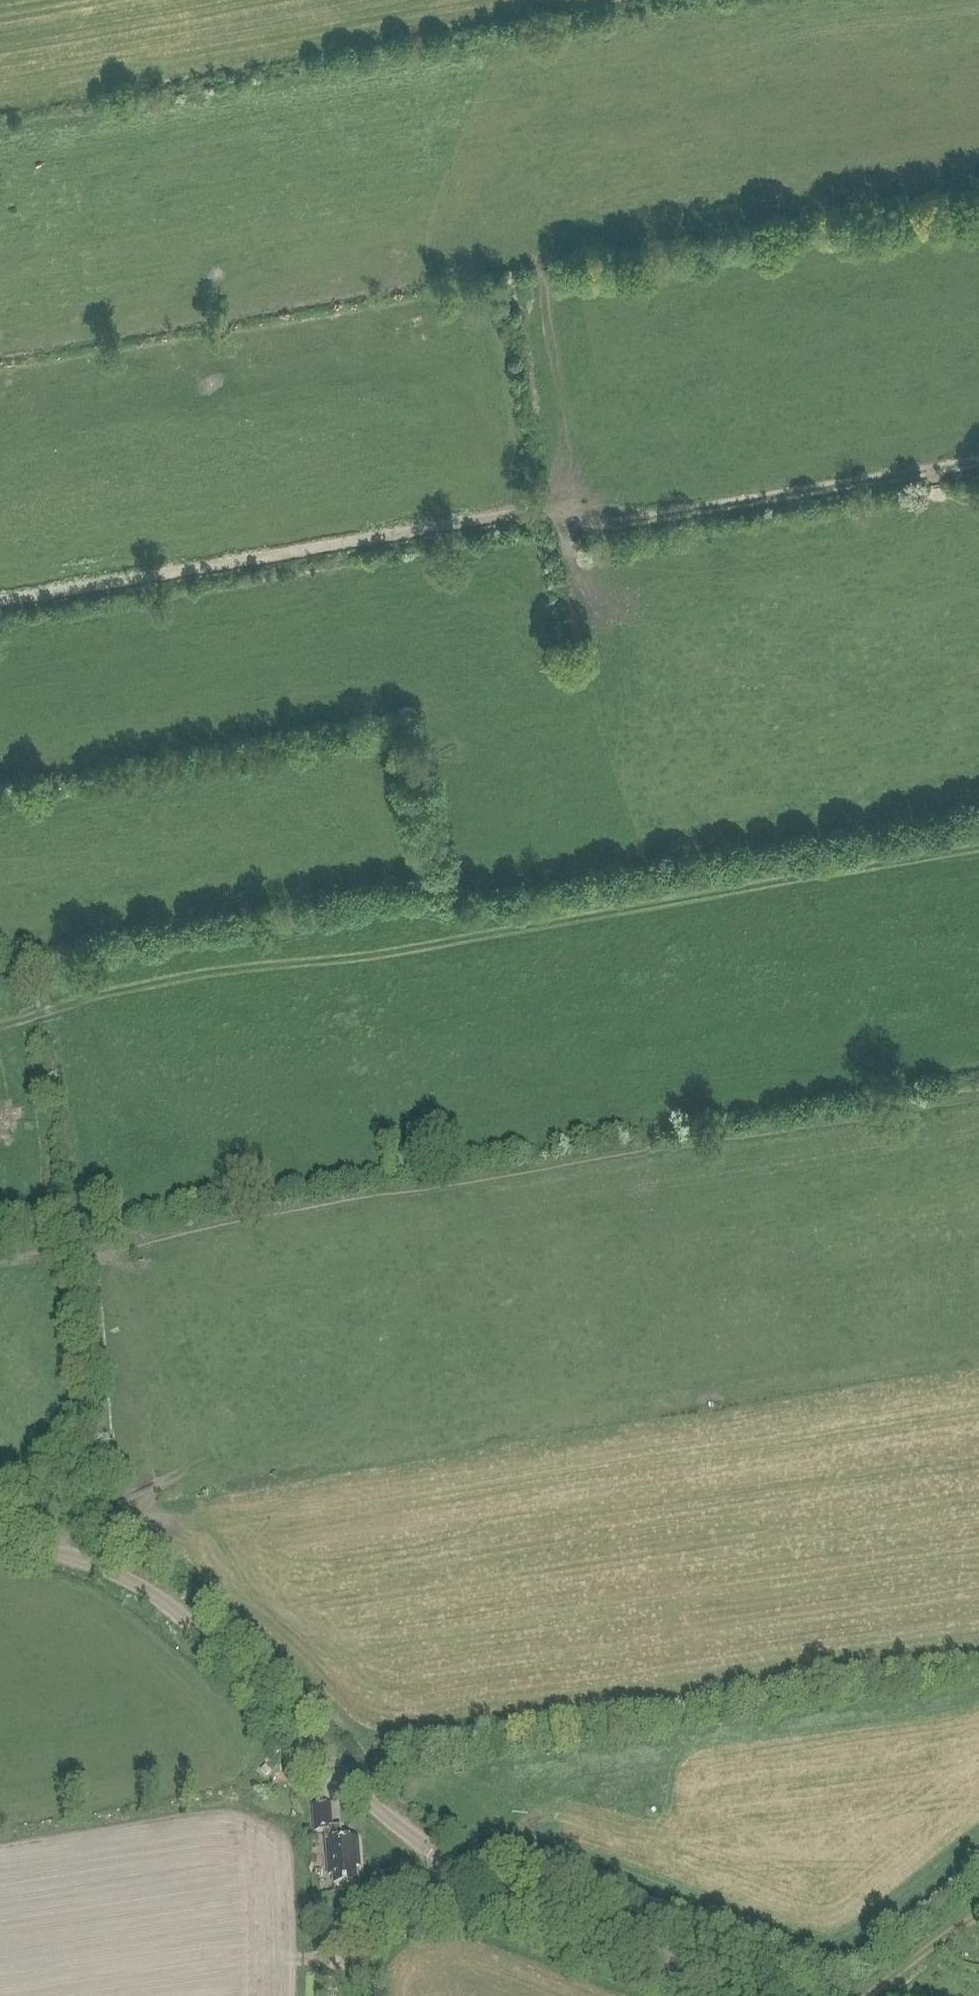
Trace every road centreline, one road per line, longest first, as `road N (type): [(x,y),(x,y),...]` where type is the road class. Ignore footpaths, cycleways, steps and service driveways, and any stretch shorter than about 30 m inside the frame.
road 1 (unclassified): [(766,1995),(490,1887),(413,1838),(125,1587),(43,1547),(0,1546)]
road 2 (track): [(332,1995),(347,1920),(461,1870)]

